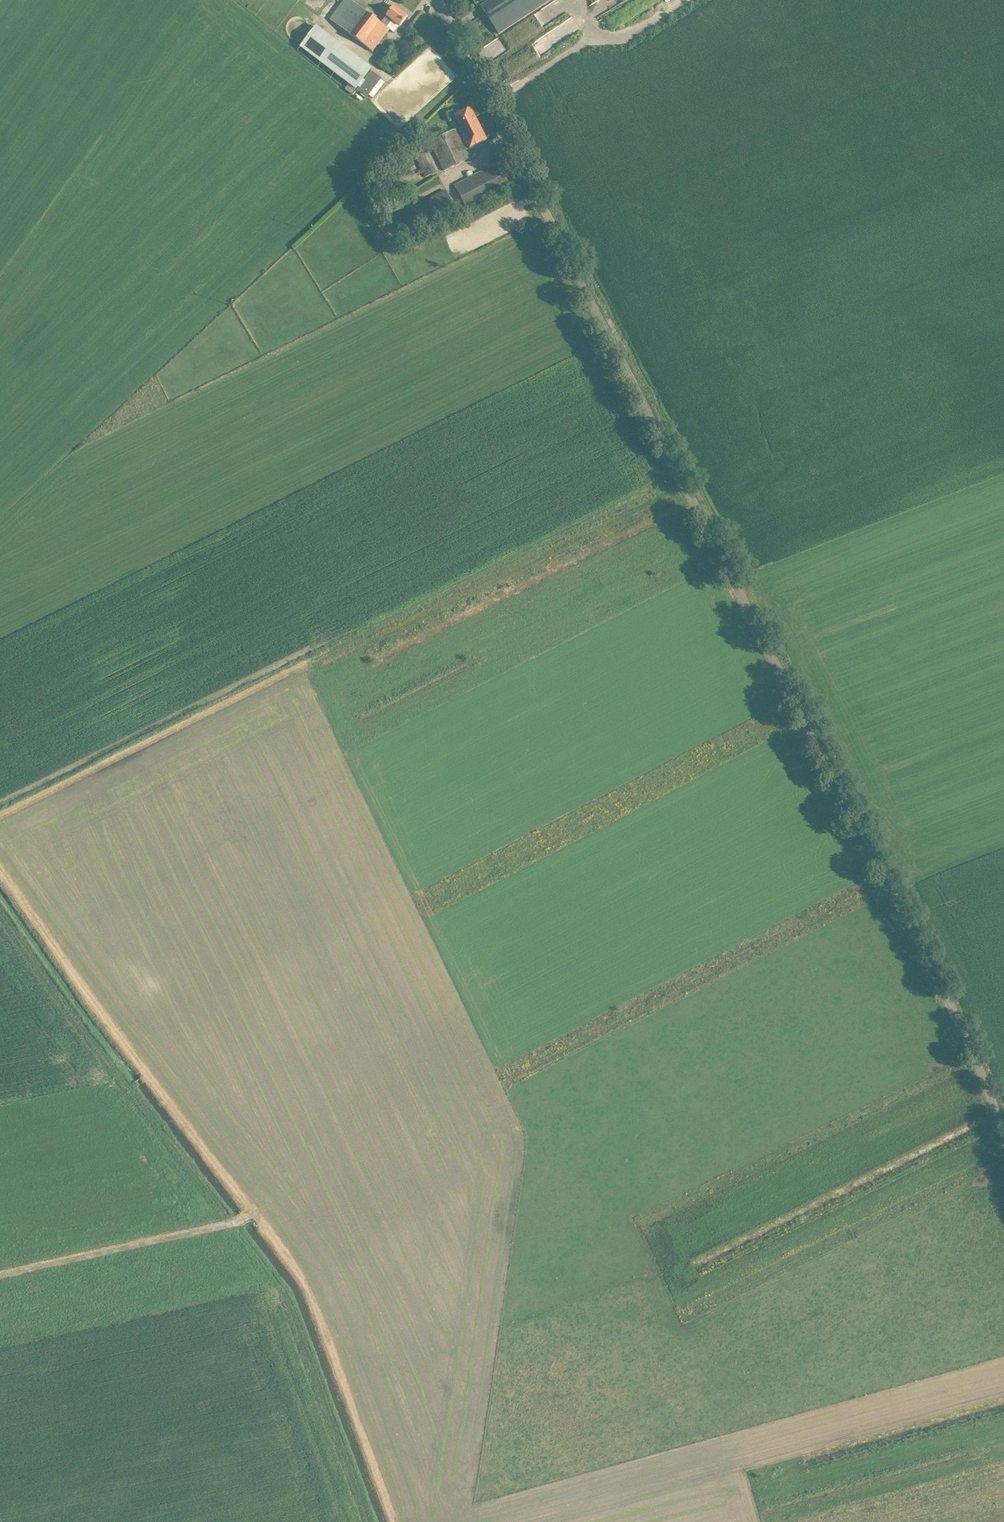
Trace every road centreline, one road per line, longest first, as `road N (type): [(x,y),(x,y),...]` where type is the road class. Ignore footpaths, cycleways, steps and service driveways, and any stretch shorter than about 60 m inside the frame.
road 1 (unclassified): [(1003,1131),(958,1020),(433,0)]

